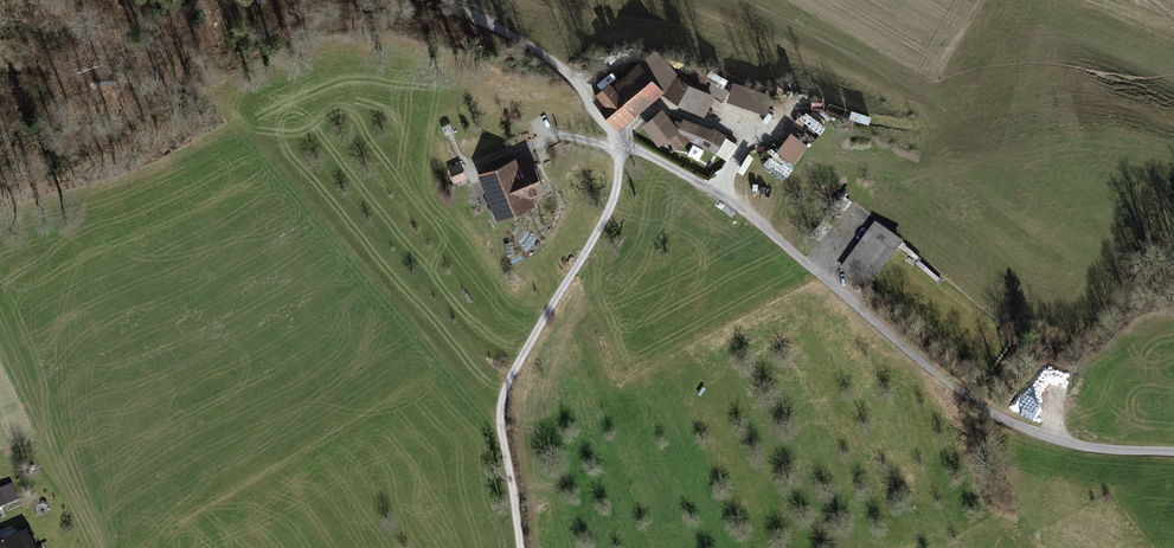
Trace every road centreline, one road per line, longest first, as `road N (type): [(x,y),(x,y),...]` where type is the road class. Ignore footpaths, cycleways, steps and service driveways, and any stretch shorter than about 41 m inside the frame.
road 1 (unclassified): [(1173,451),(1064,440),(977,404),(730,201),(622,141),(553,62),(491,25)]
road 2 (track): [(622,141),(609,210),(504,398),(520,547)]

